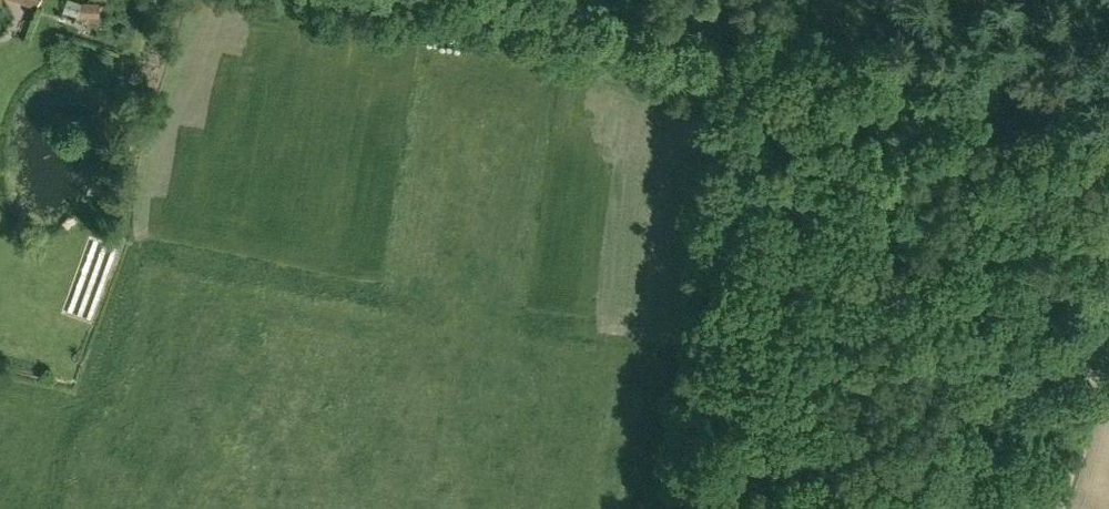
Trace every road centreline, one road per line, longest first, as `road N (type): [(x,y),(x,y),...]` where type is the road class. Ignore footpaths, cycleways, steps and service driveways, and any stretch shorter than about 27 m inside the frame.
road 1 (unclassified): [(1057,508),(1108,322)]

